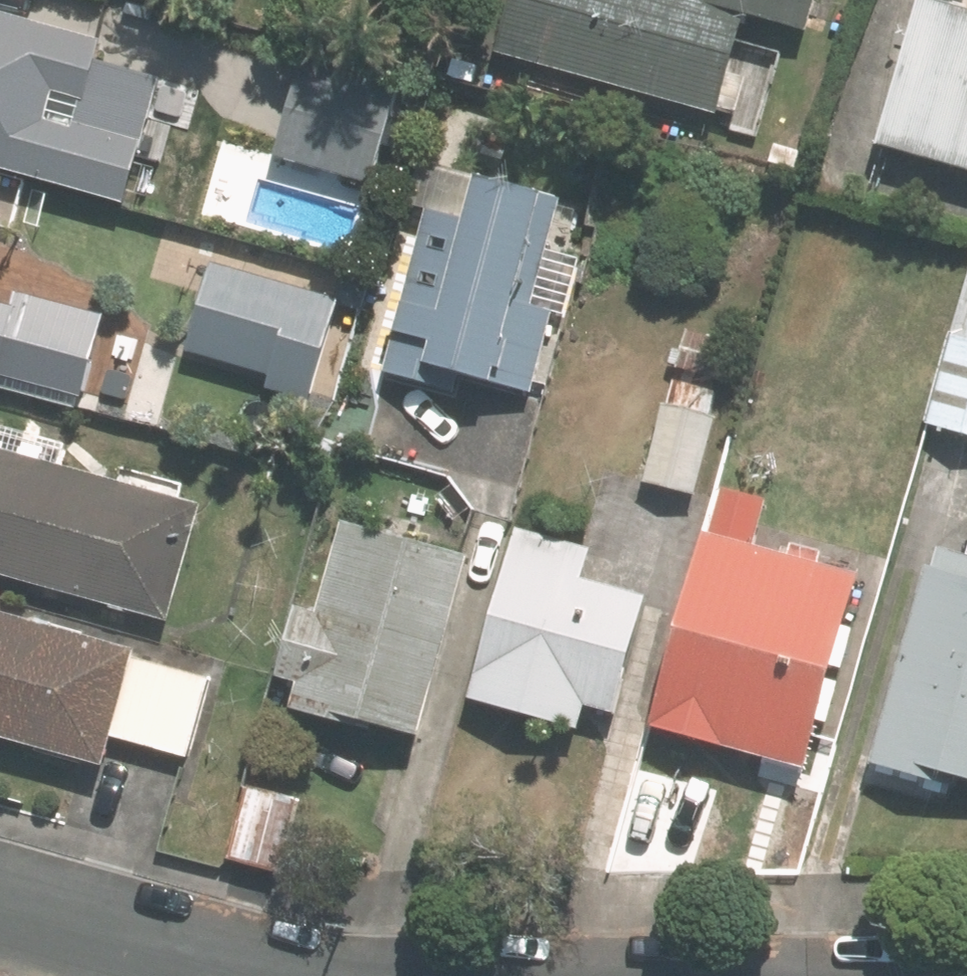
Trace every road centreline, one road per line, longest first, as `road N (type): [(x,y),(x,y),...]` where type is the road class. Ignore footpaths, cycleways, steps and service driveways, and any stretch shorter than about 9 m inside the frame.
road 1 (residential): [(0,916),(208,975)]

